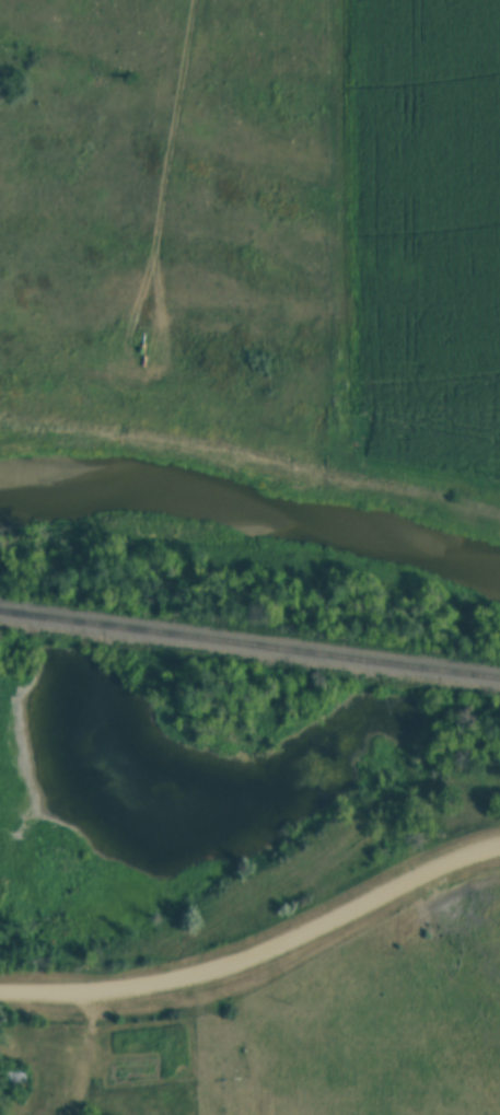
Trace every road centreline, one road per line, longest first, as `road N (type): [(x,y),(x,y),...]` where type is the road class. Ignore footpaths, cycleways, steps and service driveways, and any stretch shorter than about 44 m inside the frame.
road 1 (residential): [(0,987),(138,989),(255,957),(450,870),(499,856)]

